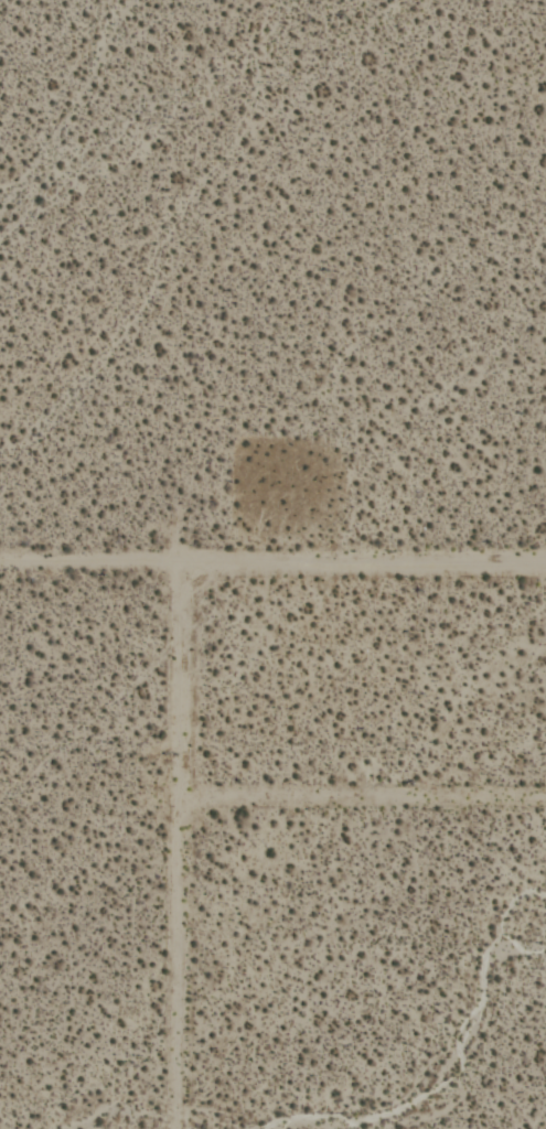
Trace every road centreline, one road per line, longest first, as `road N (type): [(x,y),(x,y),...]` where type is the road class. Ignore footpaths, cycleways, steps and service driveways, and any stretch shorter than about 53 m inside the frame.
road 1 (track): [(176,561),(178,1128)]
road 2 (track): [(545,559),(0,561)]

